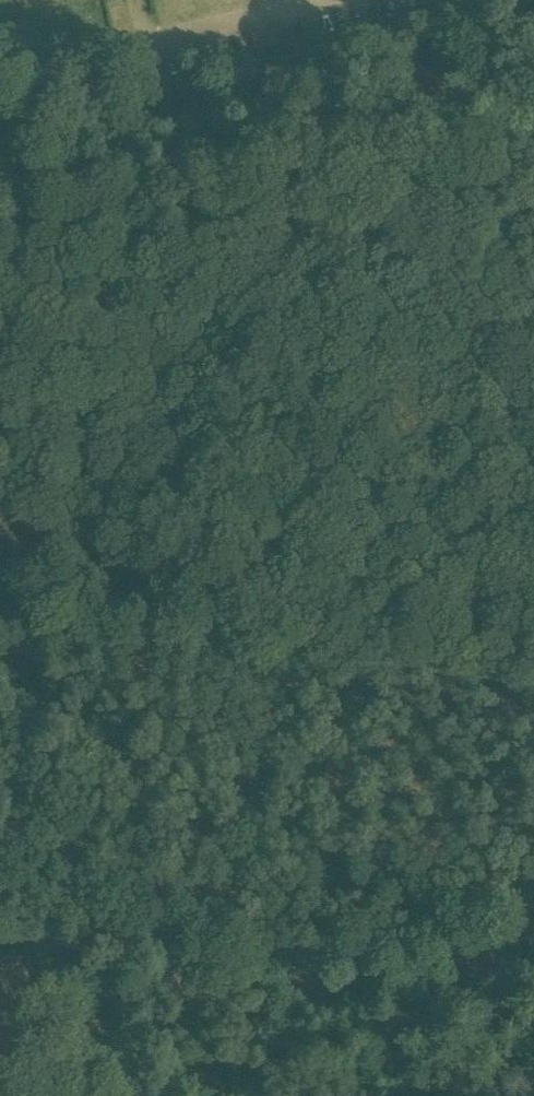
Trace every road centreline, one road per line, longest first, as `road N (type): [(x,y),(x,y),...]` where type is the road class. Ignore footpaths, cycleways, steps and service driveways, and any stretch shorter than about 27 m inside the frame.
road 1 (track): [(0,846),(108,1095)]

